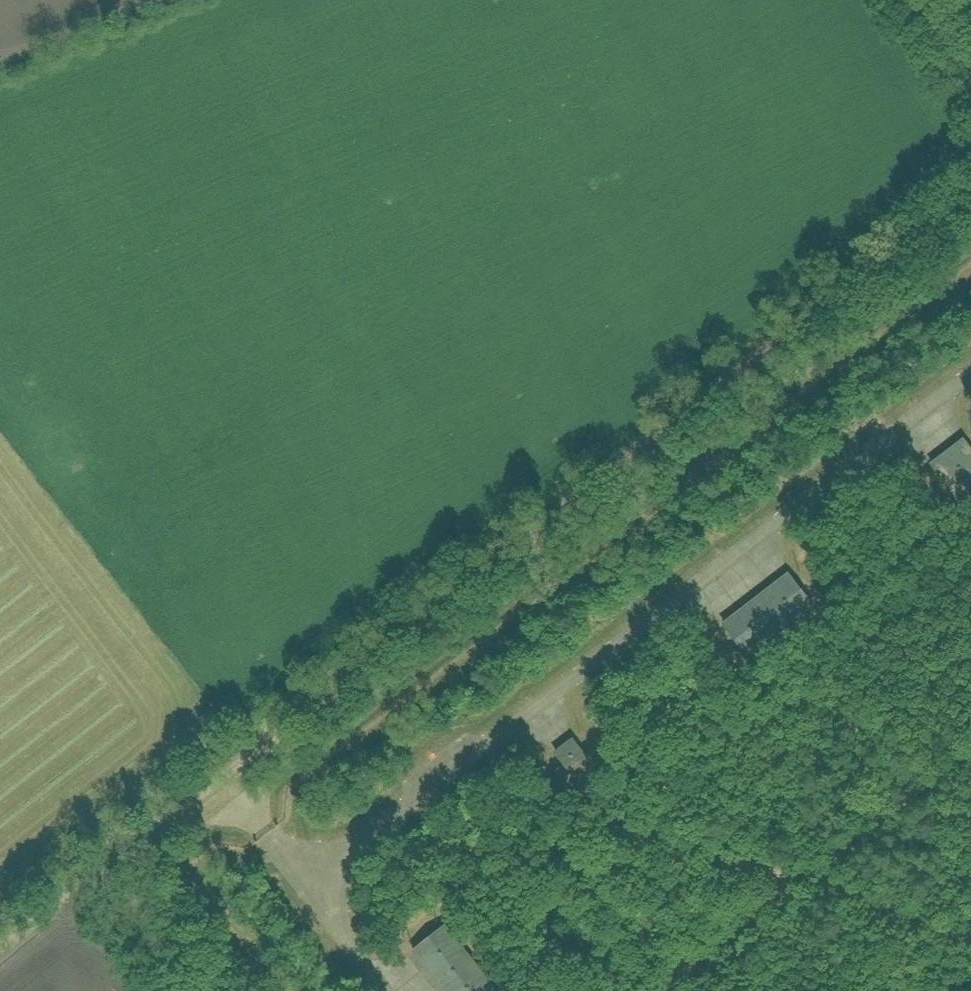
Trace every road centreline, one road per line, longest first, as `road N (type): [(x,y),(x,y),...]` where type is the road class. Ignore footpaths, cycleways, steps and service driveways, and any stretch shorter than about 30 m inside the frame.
road 1 (track): [(89,873),(970,201)]
road 2 (track): [(89,873),(181,990)]

